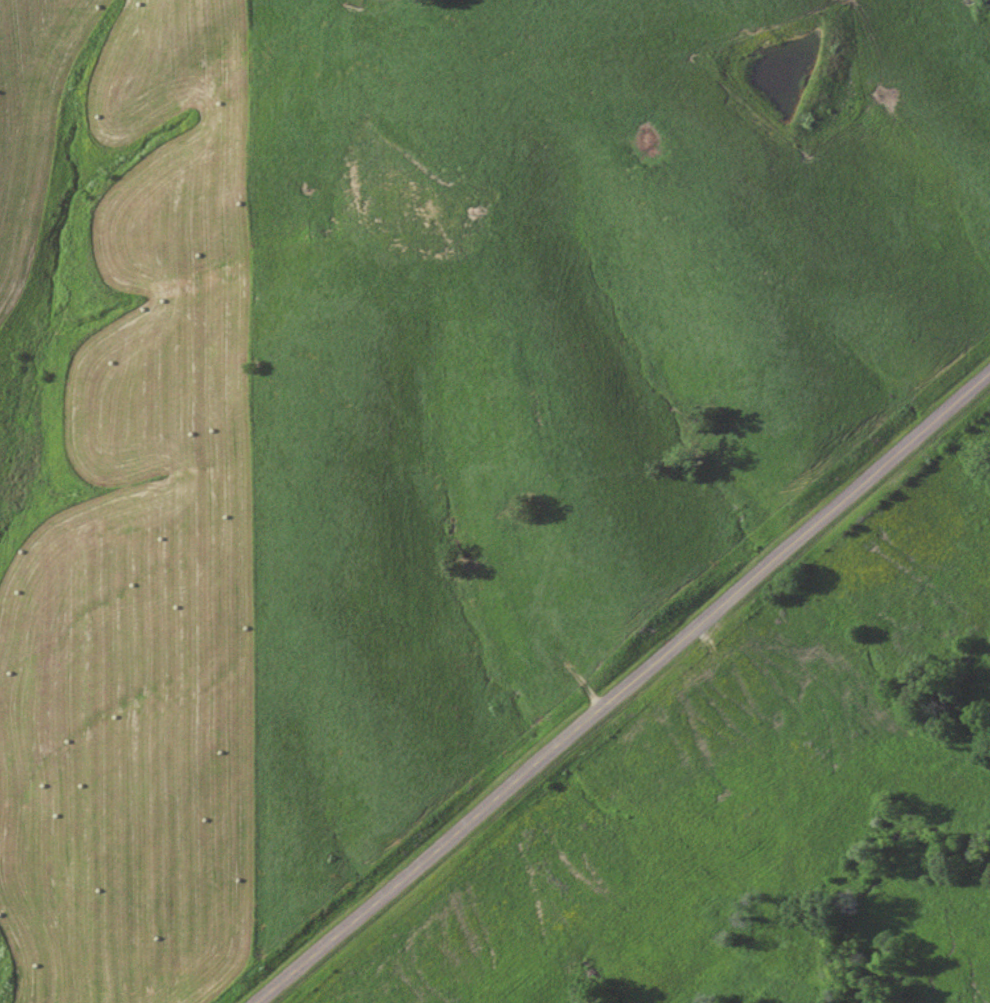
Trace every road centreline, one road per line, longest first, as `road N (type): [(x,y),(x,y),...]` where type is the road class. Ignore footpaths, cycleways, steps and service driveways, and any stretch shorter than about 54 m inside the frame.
road 1 (tertiary): [(257,1002),(989,375)]

